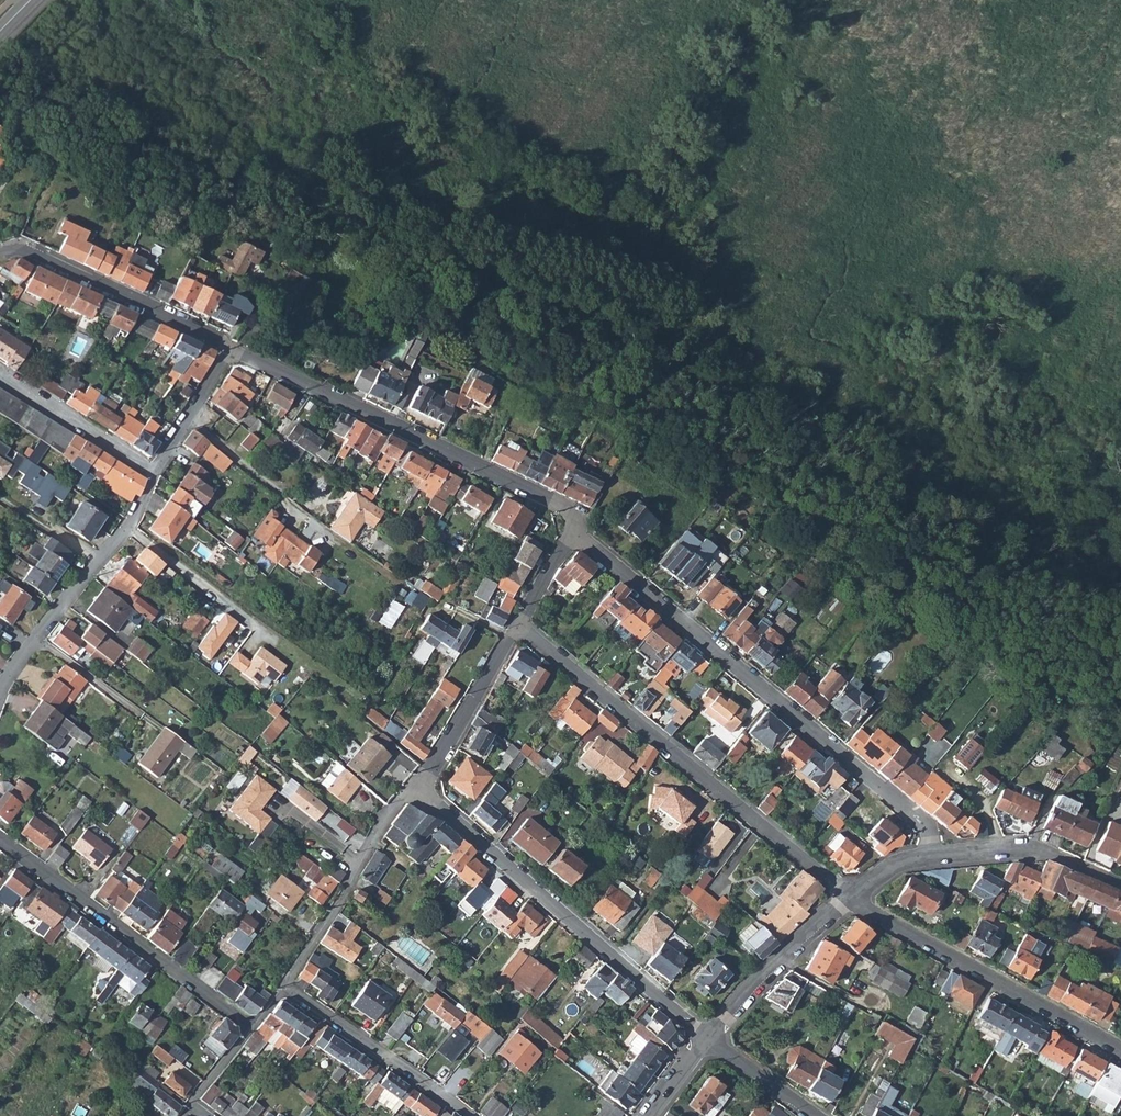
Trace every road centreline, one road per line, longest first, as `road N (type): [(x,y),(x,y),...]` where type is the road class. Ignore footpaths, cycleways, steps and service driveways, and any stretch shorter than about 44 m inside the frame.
road 1 (residential): [(574,531),(935,833),(942,855)]
road 2 (residential): [(519,625),(850,899)]
road 3 (residential): [(232,348),(562,508),(574,531)]
road 4 (residential): [(419,793),(706,1038)]
road 5 (residential): [(249,1028),(0,839)]
road 6 (residential): [(1120,1049),(850,899)]
road 7 (residential): [(155,474),(123,532),(0,692)]
road 8 (residential): [(0,255),(34,253),(232,348)]
road 9 (residential): [(283,987),(400,798),(419,793)]
road 10 (residential): [(283,987),(466,1115)]
road 11 (residential): [(706,1038),(791,946),(850,899)]
road 12 (residential): [(519,625),(419,793)]
road 13 (residential): [(942,855),(1032,849),(1120,883)]
road 14 (residential): [(155,474),(0,376)]
road 15 (residential): [(232,348),(155,474)]
road 16 (residential): [(814,1115),(706,1038)]

